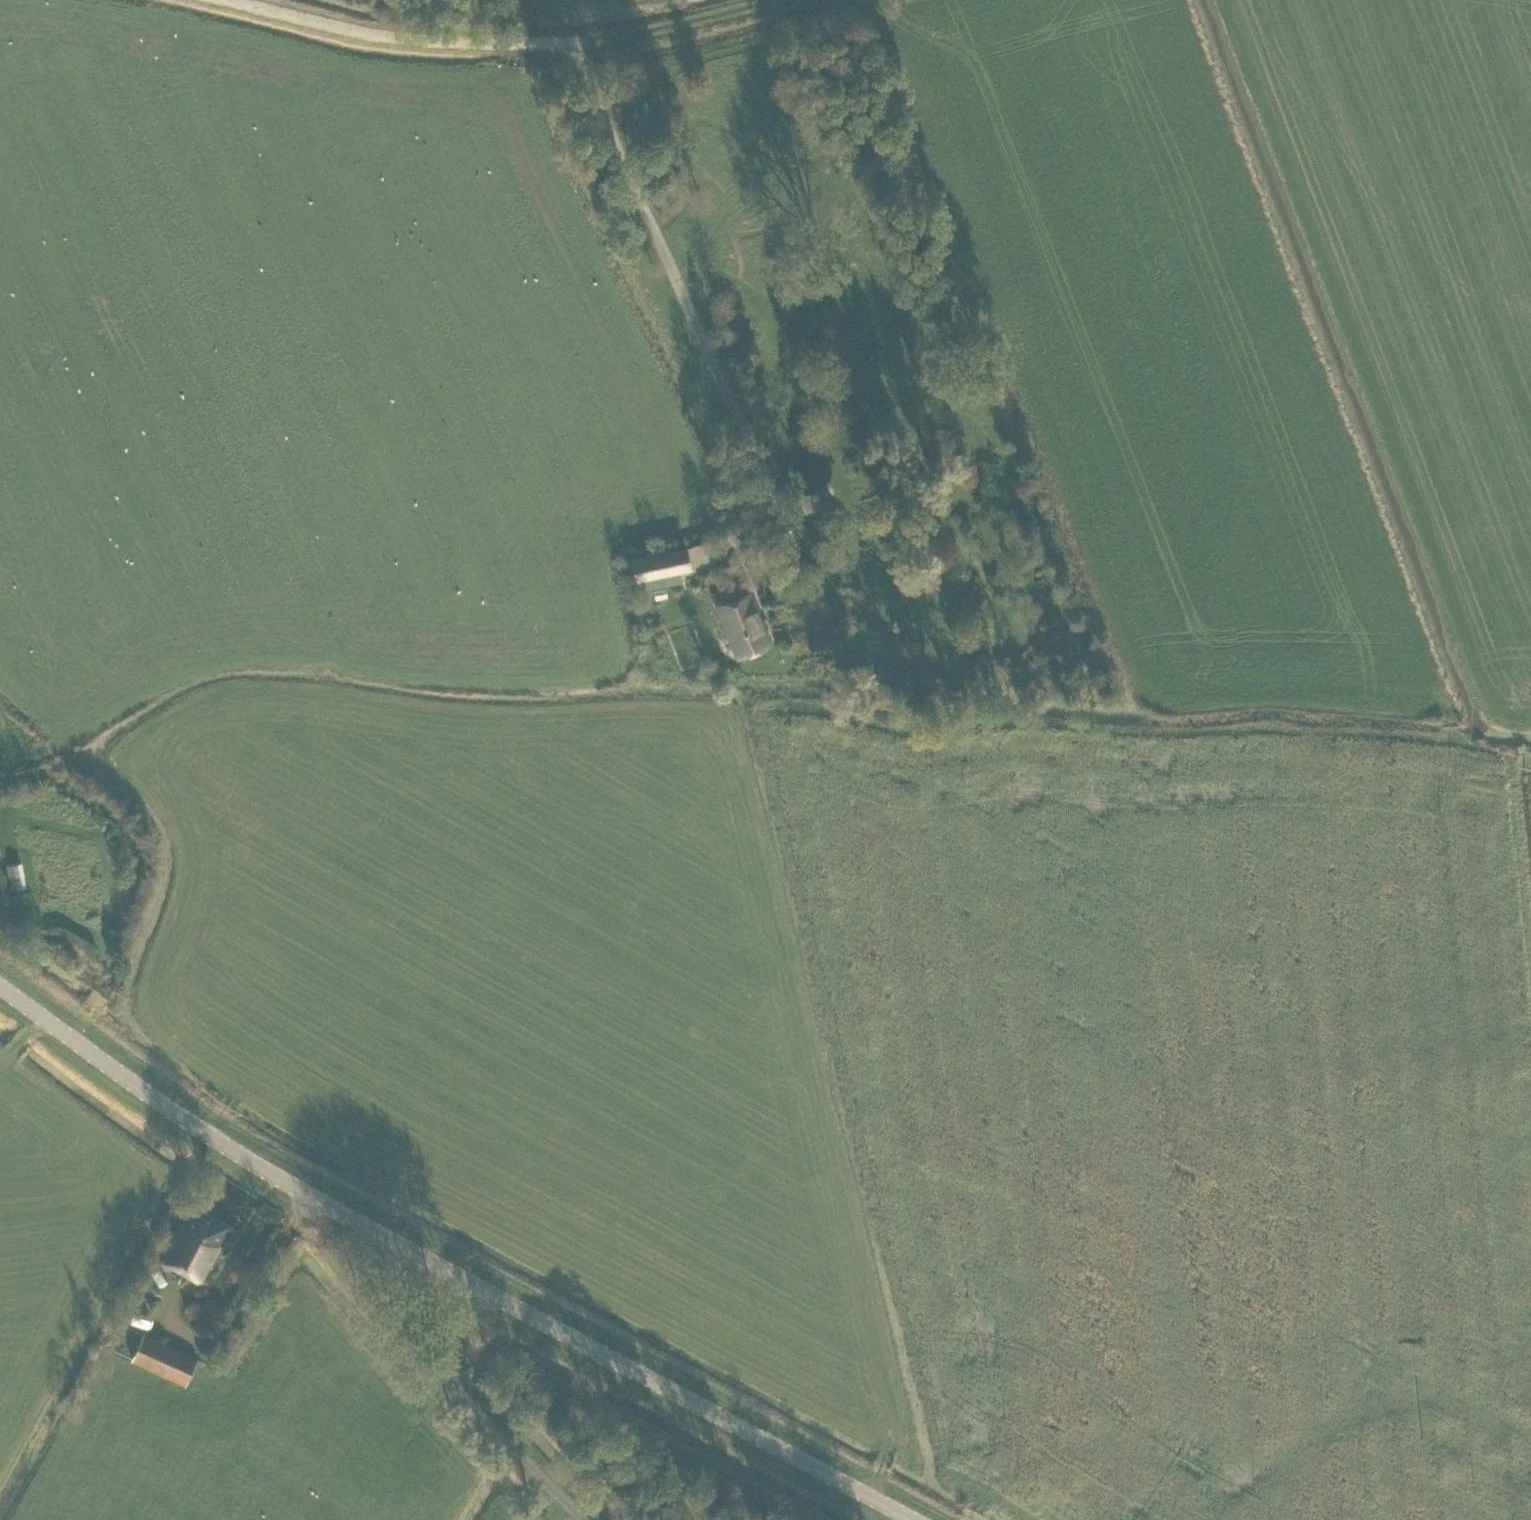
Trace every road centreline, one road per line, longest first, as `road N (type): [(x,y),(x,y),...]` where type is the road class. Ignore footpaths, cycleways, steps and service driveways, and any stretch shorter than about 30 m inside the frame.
road 1 (tertiary): [(479,1286),(257,1165),(0,984)]
road 2 (tertiary): [(919,1519),(479,1286)]
road 3 (unclassified): [(568,42),(396,38),(229,0)]
road 4 (residential): [(586,1519),(458,1385),(452,1345),(479,1286)]

